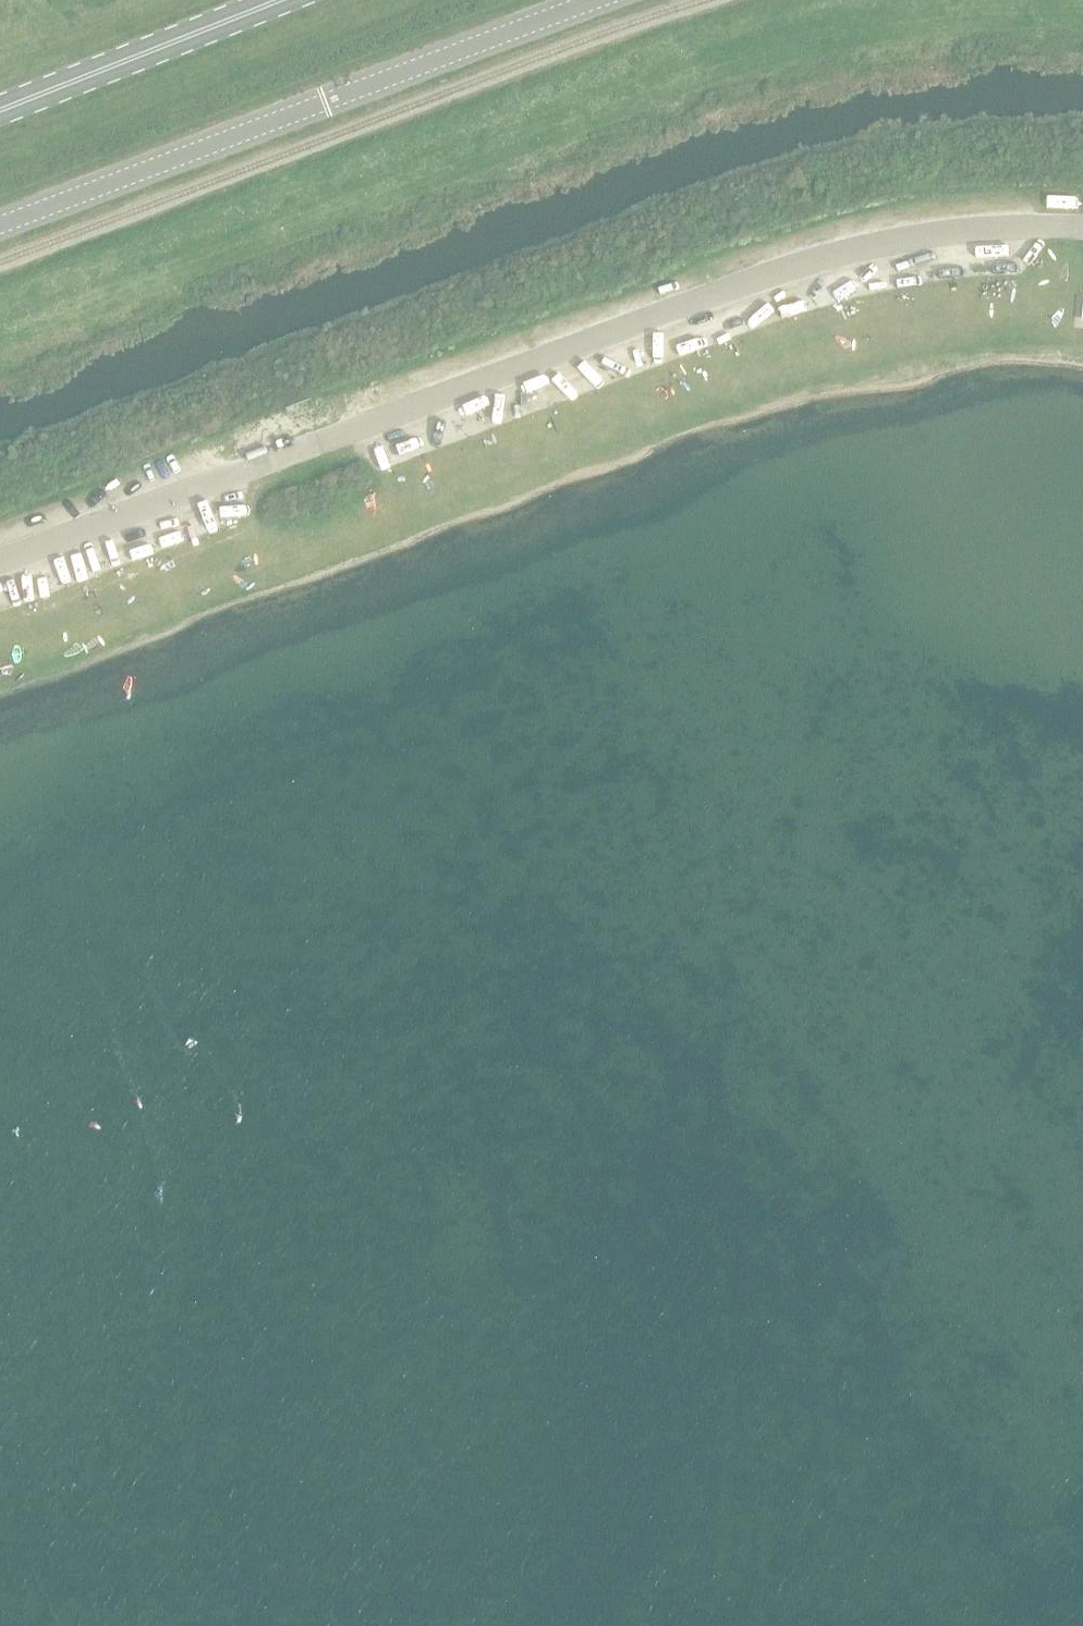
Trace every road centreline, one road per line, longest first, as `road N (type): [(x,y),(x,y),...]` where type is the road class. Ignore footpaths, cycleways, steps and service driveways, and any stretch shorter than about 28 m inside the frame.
road 1 (tertiary): [(0,229),(598,0)]
road 2 (primary): [(0,107),(273,0)]

